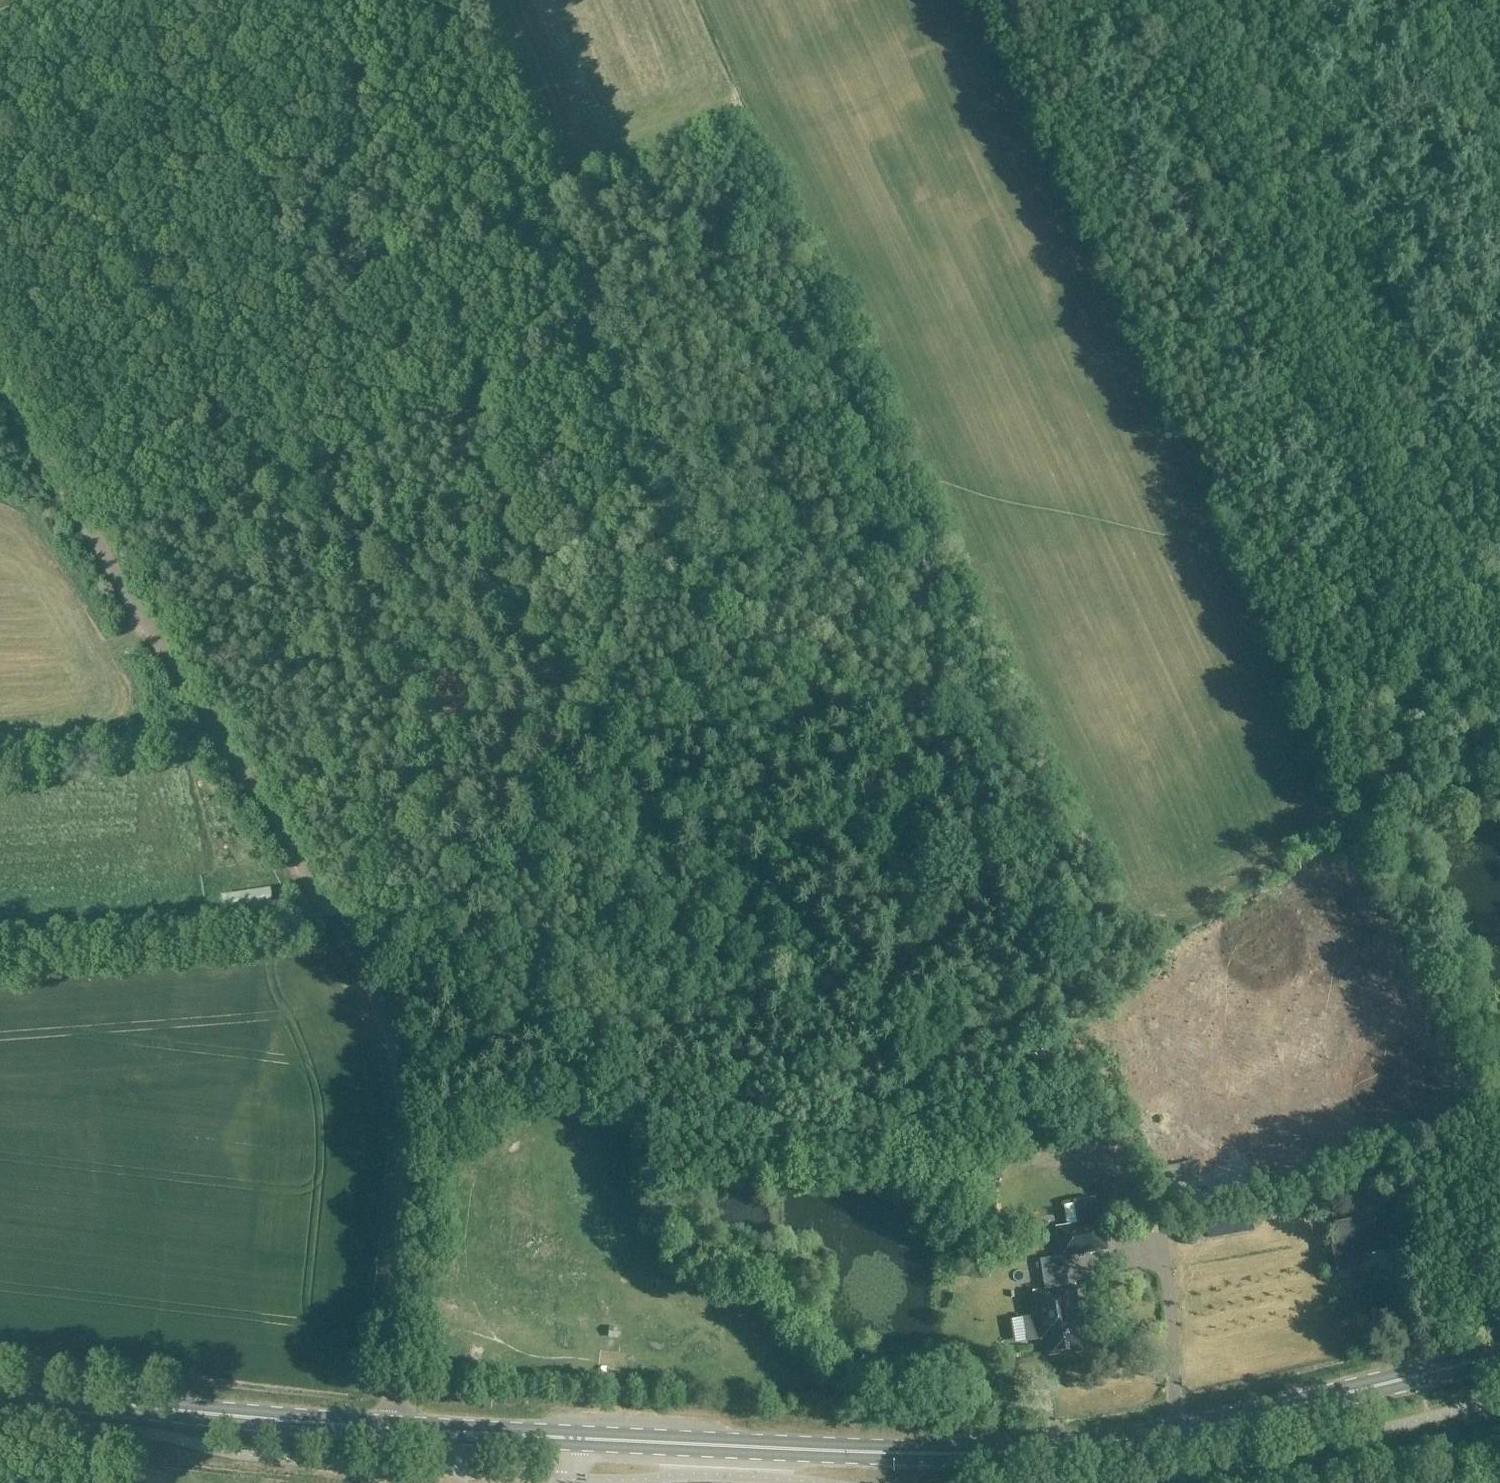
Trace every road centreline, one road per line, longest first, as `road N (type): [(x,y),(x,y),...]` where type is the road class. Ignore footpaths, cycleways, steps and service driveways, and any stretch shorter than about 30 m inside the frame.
road 1 (unclassified): [(394,1429),(406,1132),(389,1033),(296,857),(144,621),(0,373)]
road 2 (secondary): [(1499,1357),(1201,1428),(1044,1451),(876,1453),(394,1429)]
road 3 (secondary): [(394,1429),(0,1391)]

